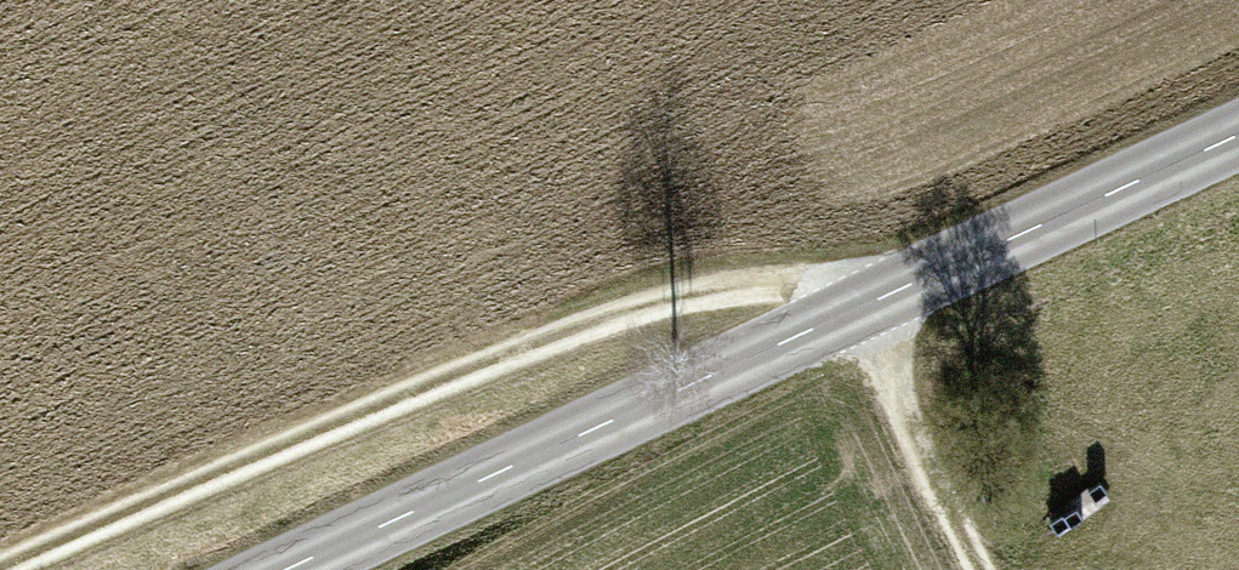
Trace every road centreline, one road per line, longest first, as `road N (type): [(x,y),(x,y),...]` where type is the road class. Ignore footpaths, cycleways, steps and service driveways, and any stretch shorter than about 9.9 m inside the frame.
road 1 (tertiary): [(288,569),(1238,134)]
road 2 (track): [(20,569),(574,330),(718,289),(801,287),(858,308)]
road 3 (track): [(985,569),(858,308)]

